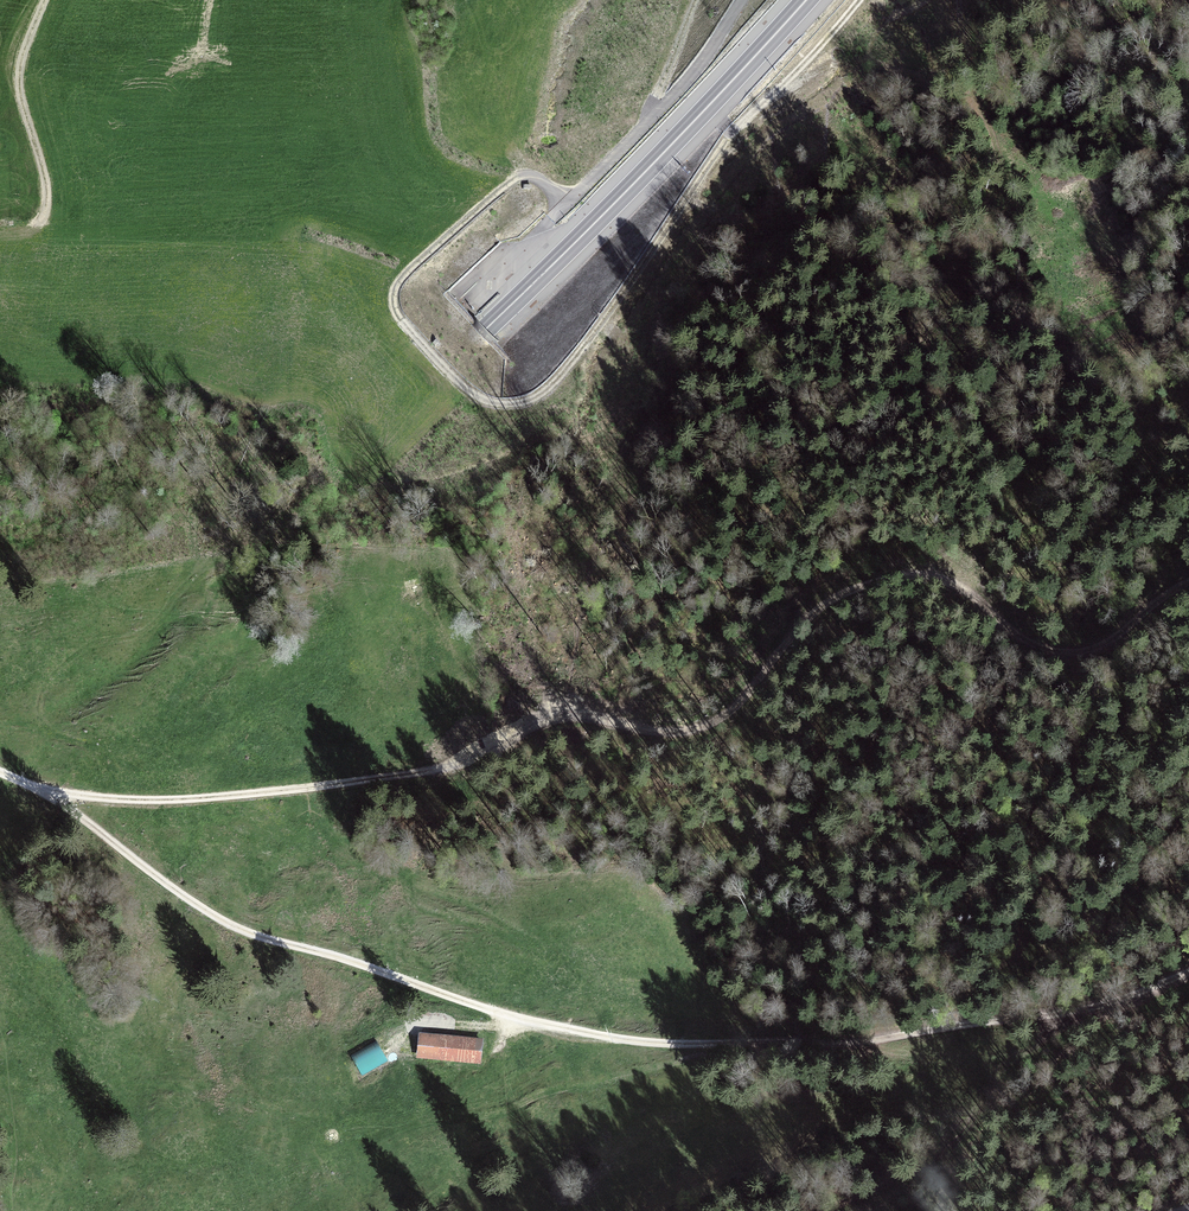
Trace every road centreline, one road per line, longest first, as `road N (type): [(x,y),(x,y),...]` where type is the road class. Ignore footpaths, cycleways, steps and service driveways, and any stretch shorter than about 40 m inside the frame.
road 1 (track): [(38,789),(174,800),(432,771),(564,714),(689,731),(750,694),(820,607),(874,582),(945,579),(1023,640),(1074,652),(1112,641),(1157,595),(1188,579)]
road 2 (track): [(0,773),(38,789),(221,921),(516,1019),(566,1028),(687,1044),(865,1038),(1089,1011),(1188,973)]
road 3 (trunk): [(0,741),(177,604),(484,330),(805,0)]
road 4 (track): [(45,0),(18,77),(48,198),(40,224)]
road 5 (track): [(649,122),(698,0)]

